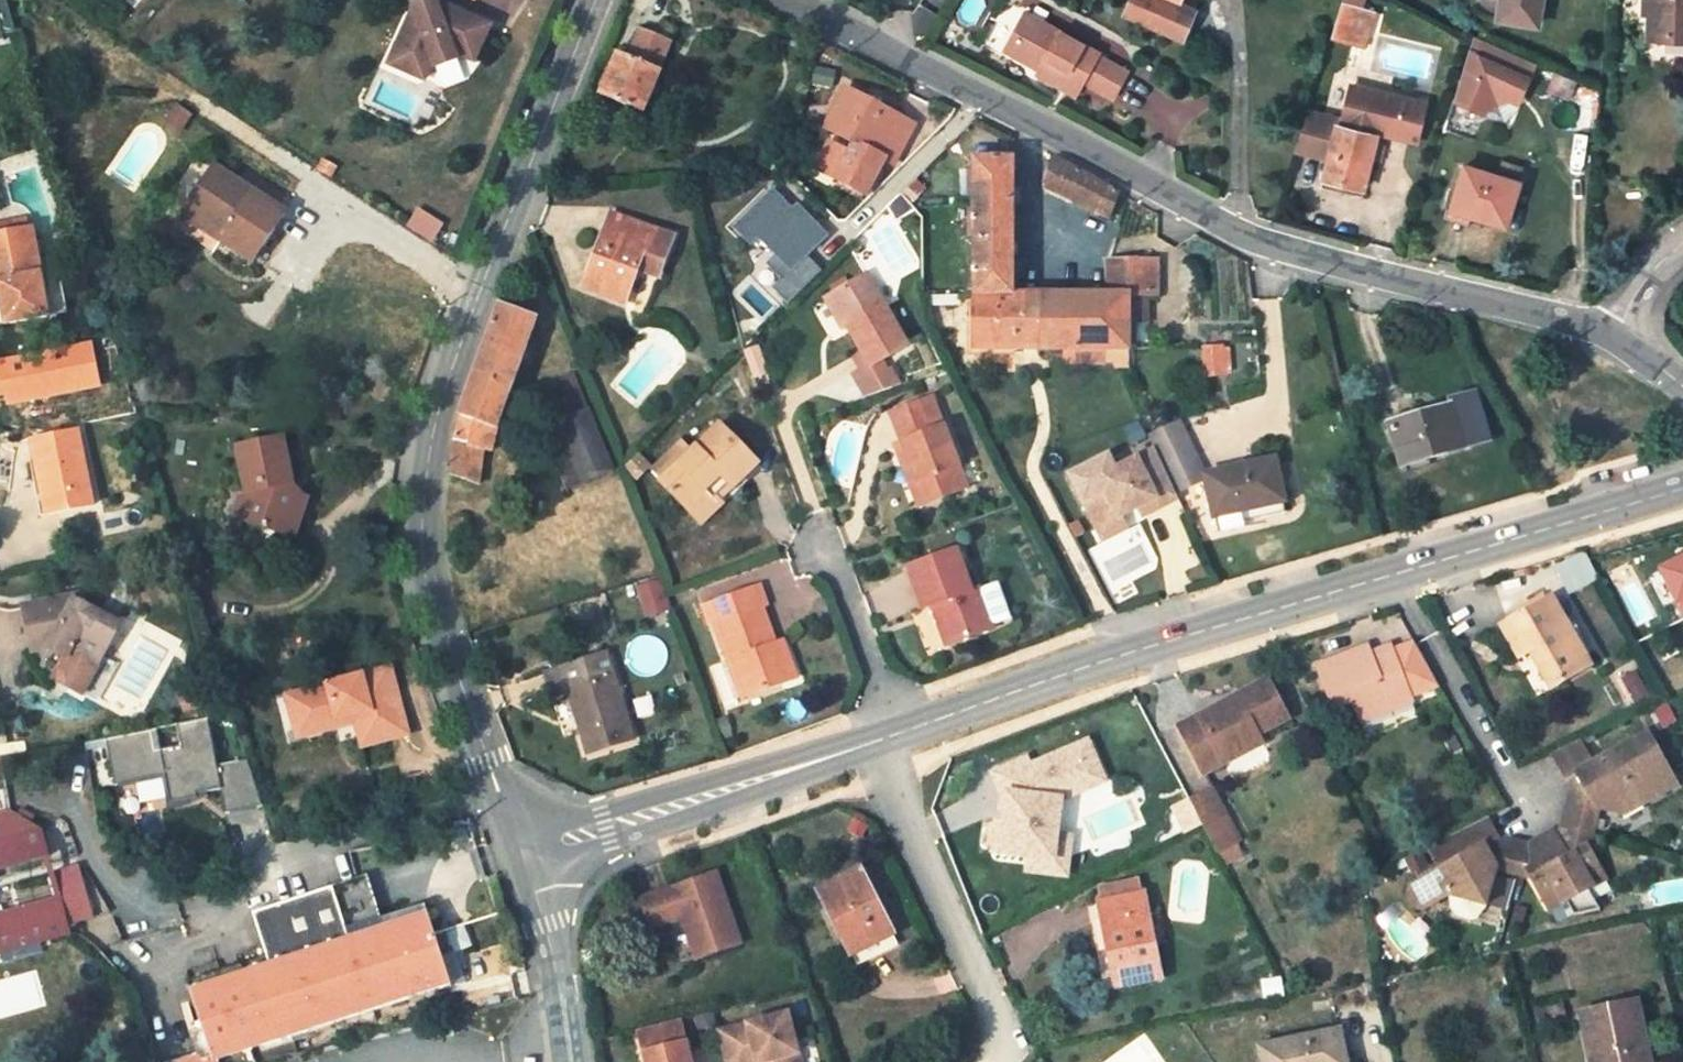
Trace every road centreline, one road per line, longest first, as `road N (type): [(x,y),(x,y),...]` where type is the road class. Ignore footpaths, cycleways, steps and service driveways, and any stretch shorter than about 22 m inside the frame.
road 1 (residential): [(800,0),(1125,162),(1266,247),(1620,342)]
road 2 (residential): [(519,841),(421,557),(426,483),(438,412),(594,0)]
road 3 (residential): [(899,734),(1096,662),(1392,575)]
road 4 (residential): [(519,841),(899,734)]
road 5 (residential): [(899,734),(895,789),(998,1018),(991,1061)]
road 6 (residential): [(1392,575),(1682,487)]
road 7 (residential): [(1524,810),(1392,575)]
road 8 (residential): [(568,1061),(519,841)]
road 9 (residential): [(822,524),(899,734)]

